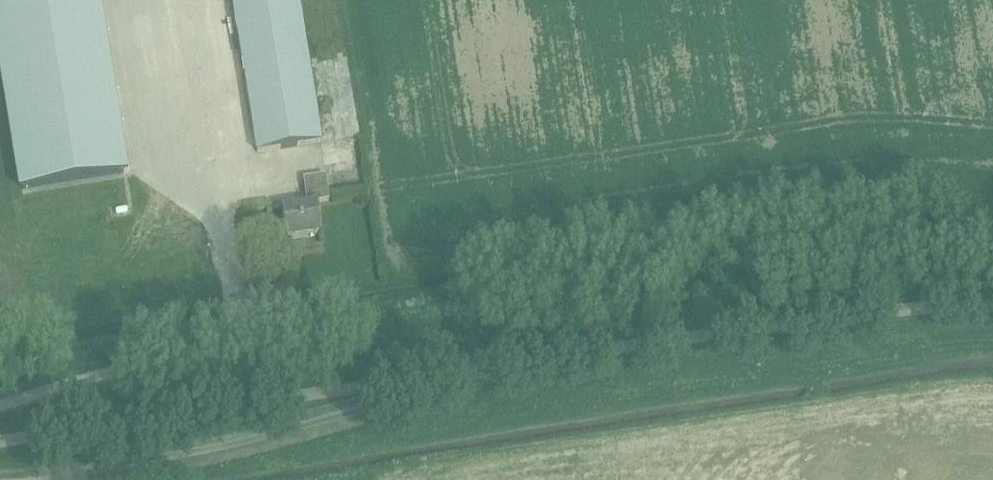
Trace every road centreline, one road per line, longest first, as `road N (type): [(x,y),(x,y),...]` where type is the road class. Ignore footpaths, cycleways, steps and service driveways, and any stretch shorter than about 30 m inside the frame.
road 1 (unclassified): [(0,408),(237,339),(445,346),(511,365)]
road 2 (unclassified): [(511,365),(0,442)]
road 3 (unclassified): [(992,306),(895,312),(511,365)]

